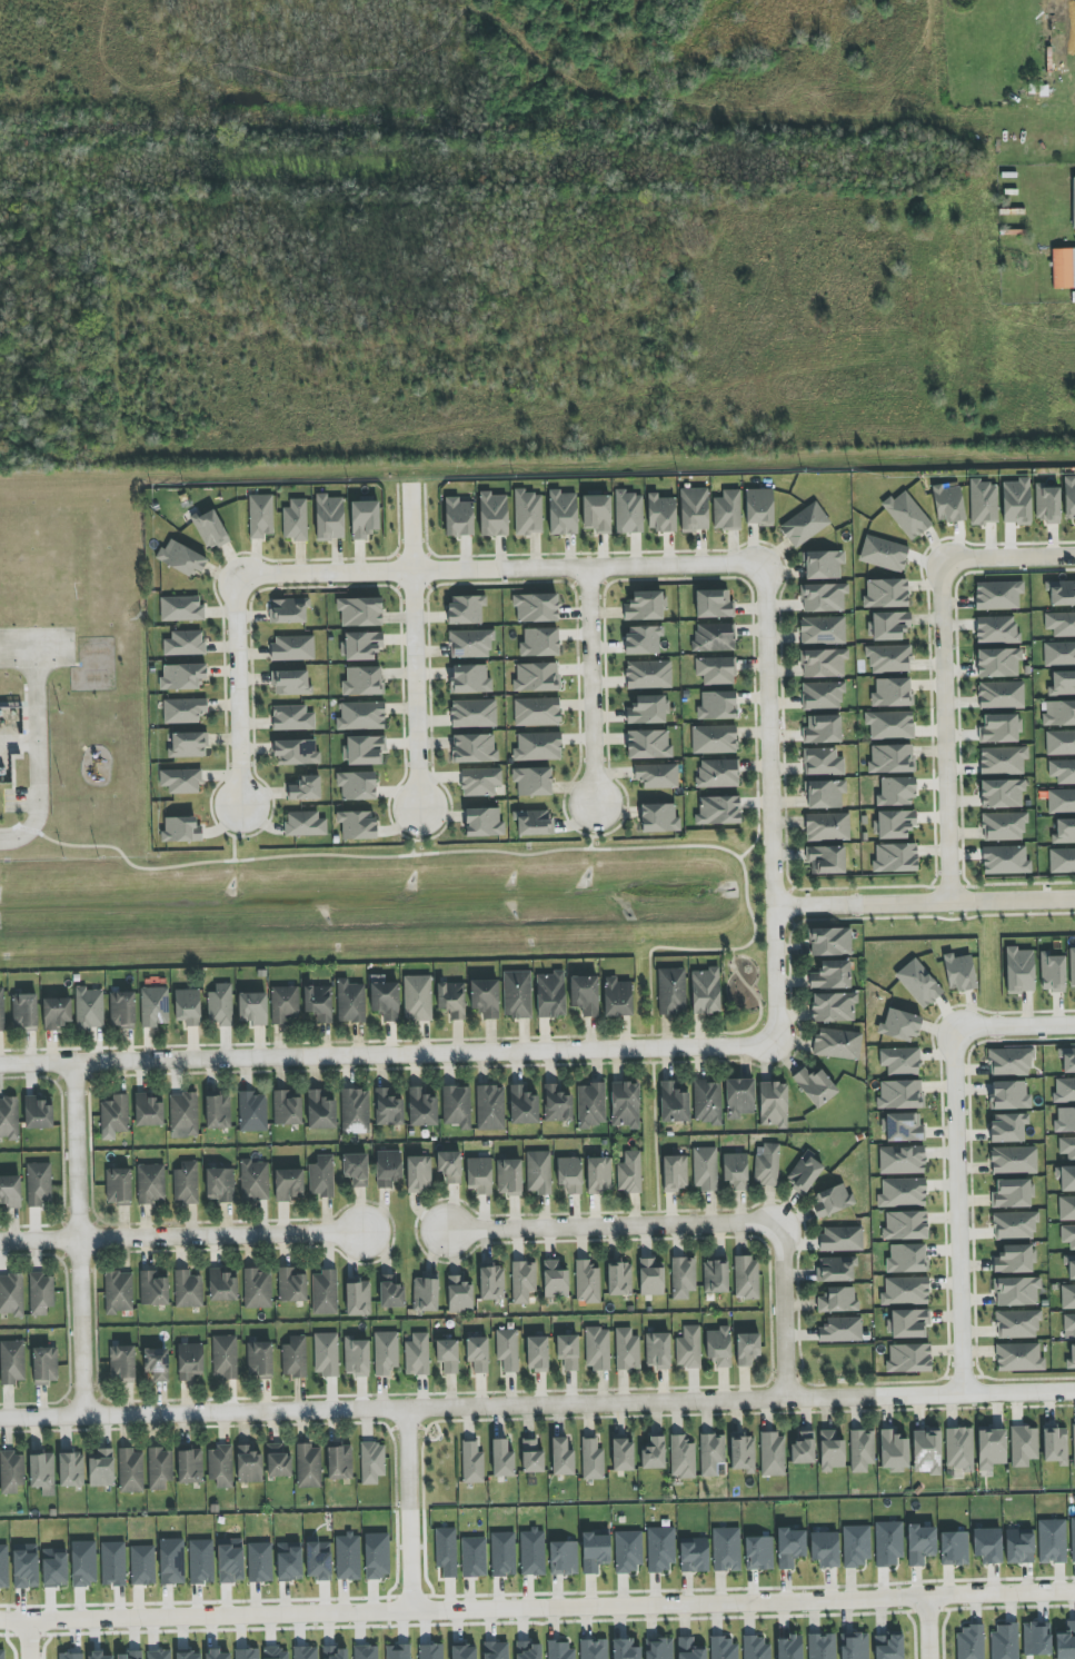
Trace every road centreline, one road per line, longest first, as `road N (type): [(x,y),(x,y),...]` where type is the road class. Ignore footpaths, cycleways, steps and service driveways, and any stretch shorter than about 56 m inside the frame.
road 1 (residential): [(775,1041),(766,592),(749,567),(263,573),(243,579),(236,605),(239,814)]
road 2 (residential): [(1074,1599),(0,1626)]
road 3 (residential): [(1074,1394),(0,1418)]
road 4 (residential): [(0,1068),(758,1049),(775,1041)]
road 5 (residential): [(959,1031),(954,1064),(966,1398)]
road 6 (residential): [(362,1233),(0,1242)]
road 7 (residential): [(78,1066),(87,1417)]
road 8 (residential): [(944,573),(950,904)]
road 9 (residential): [(411,484),(421,814)]
road 10 (residential): [(447,1229),(754,1222),(775,1229)]
road 11 (residential): [(777,910),(1074,900)]
road 12 (residential): [(595,804),(589,566)]
road 13 (residential): [(411,1616),(408,1410)]
road 14 (residential): [(775,1229),(786,1245),(788,1401)]
road 15 (residential): [(1074,554),(958,557),(944,573)]

